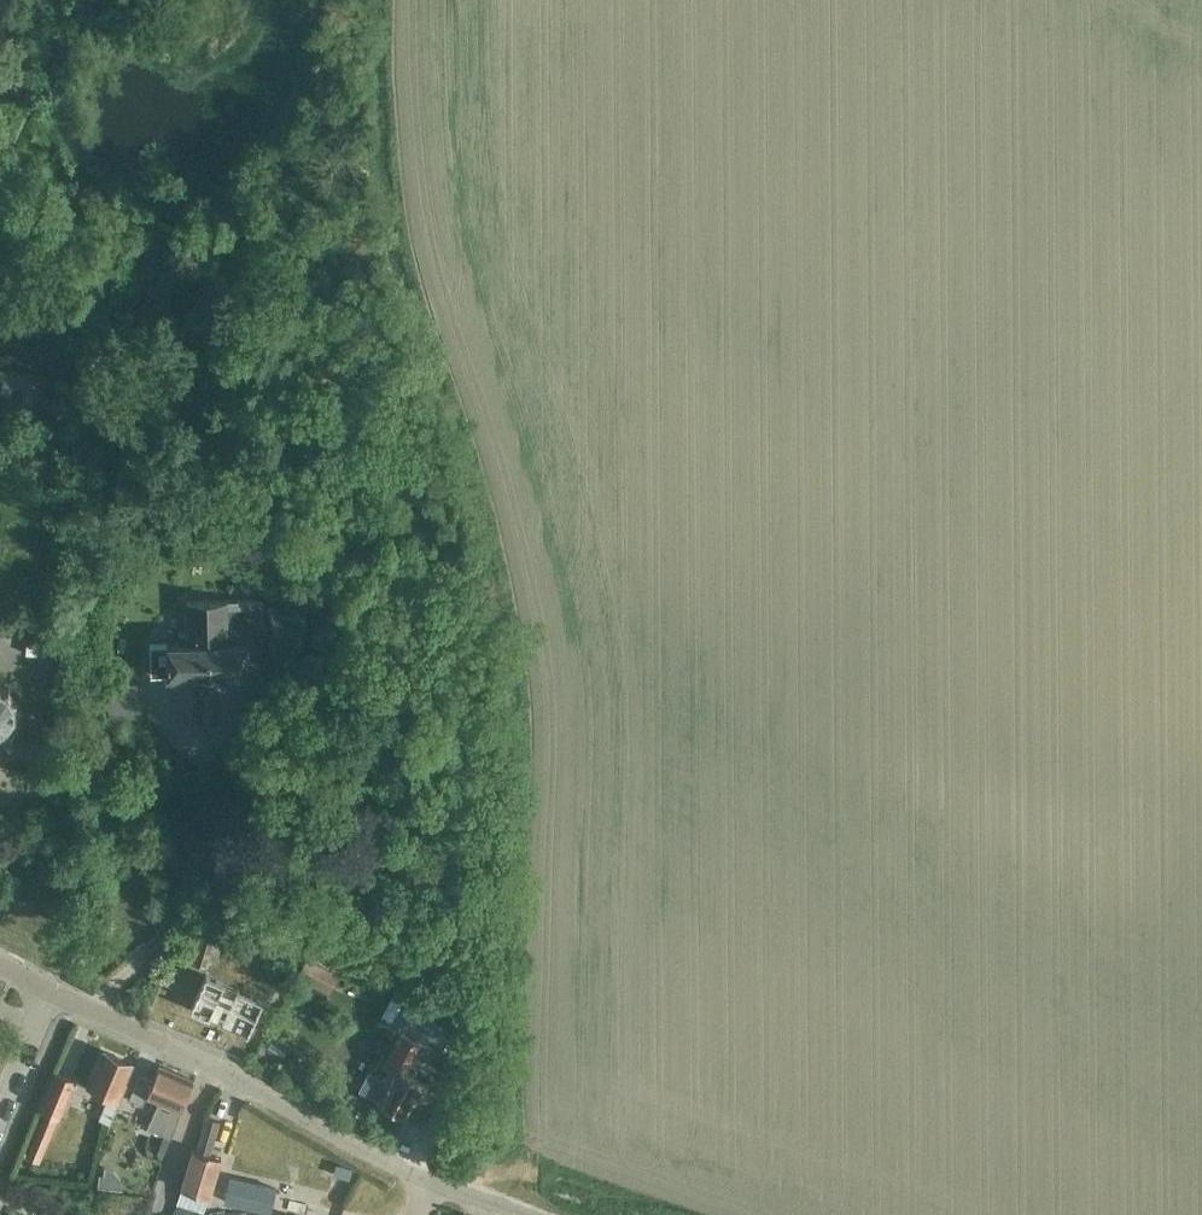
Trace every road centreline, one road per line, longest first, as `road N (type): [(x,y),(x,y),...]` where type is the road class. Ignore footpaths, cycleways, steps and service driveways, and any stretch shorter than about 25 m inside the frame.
road 1 (residential): [(426,1182),(210,1069)]
road 2 (residential): [(210,1069),(51,988)]
road 3 (residential): [(157,1214),(210,1069)]
road 4 (residential): [(0,1107),(51,988)]

